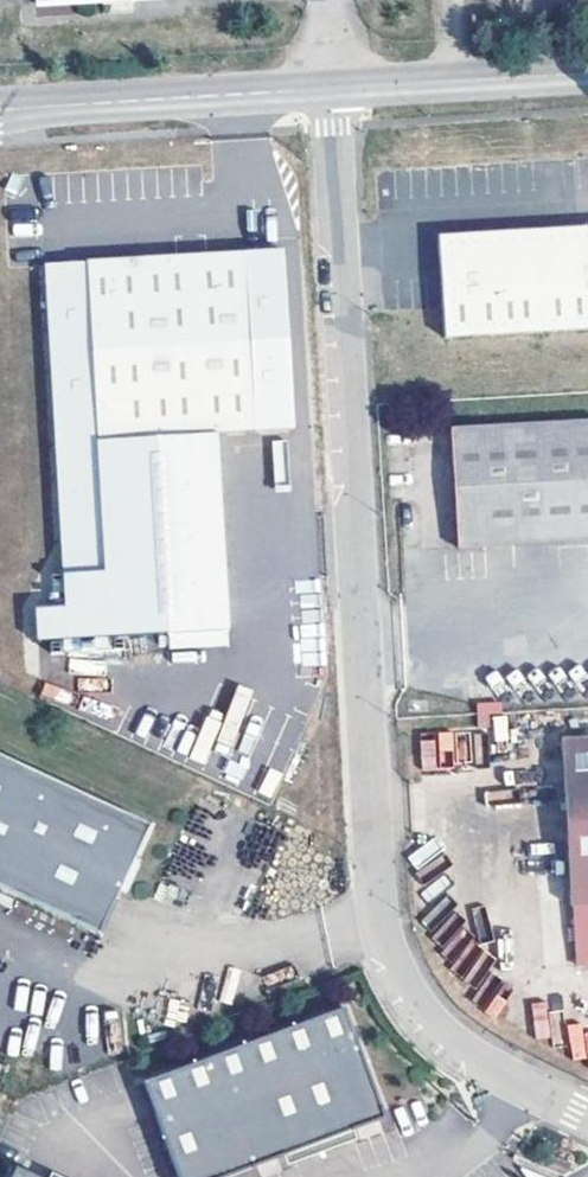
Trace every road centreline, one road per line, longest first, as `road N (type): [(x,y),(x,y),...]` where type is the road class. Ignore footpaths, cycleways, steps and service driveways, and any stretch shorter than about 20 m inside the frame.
road 1 (unclassified): [(587,1123),(436,1039),(383,952),(334,88)]
road 2 (unclassified): [(334,88),(0,114)]
road 3 (unclassified): [(587,74),(334,88)]

